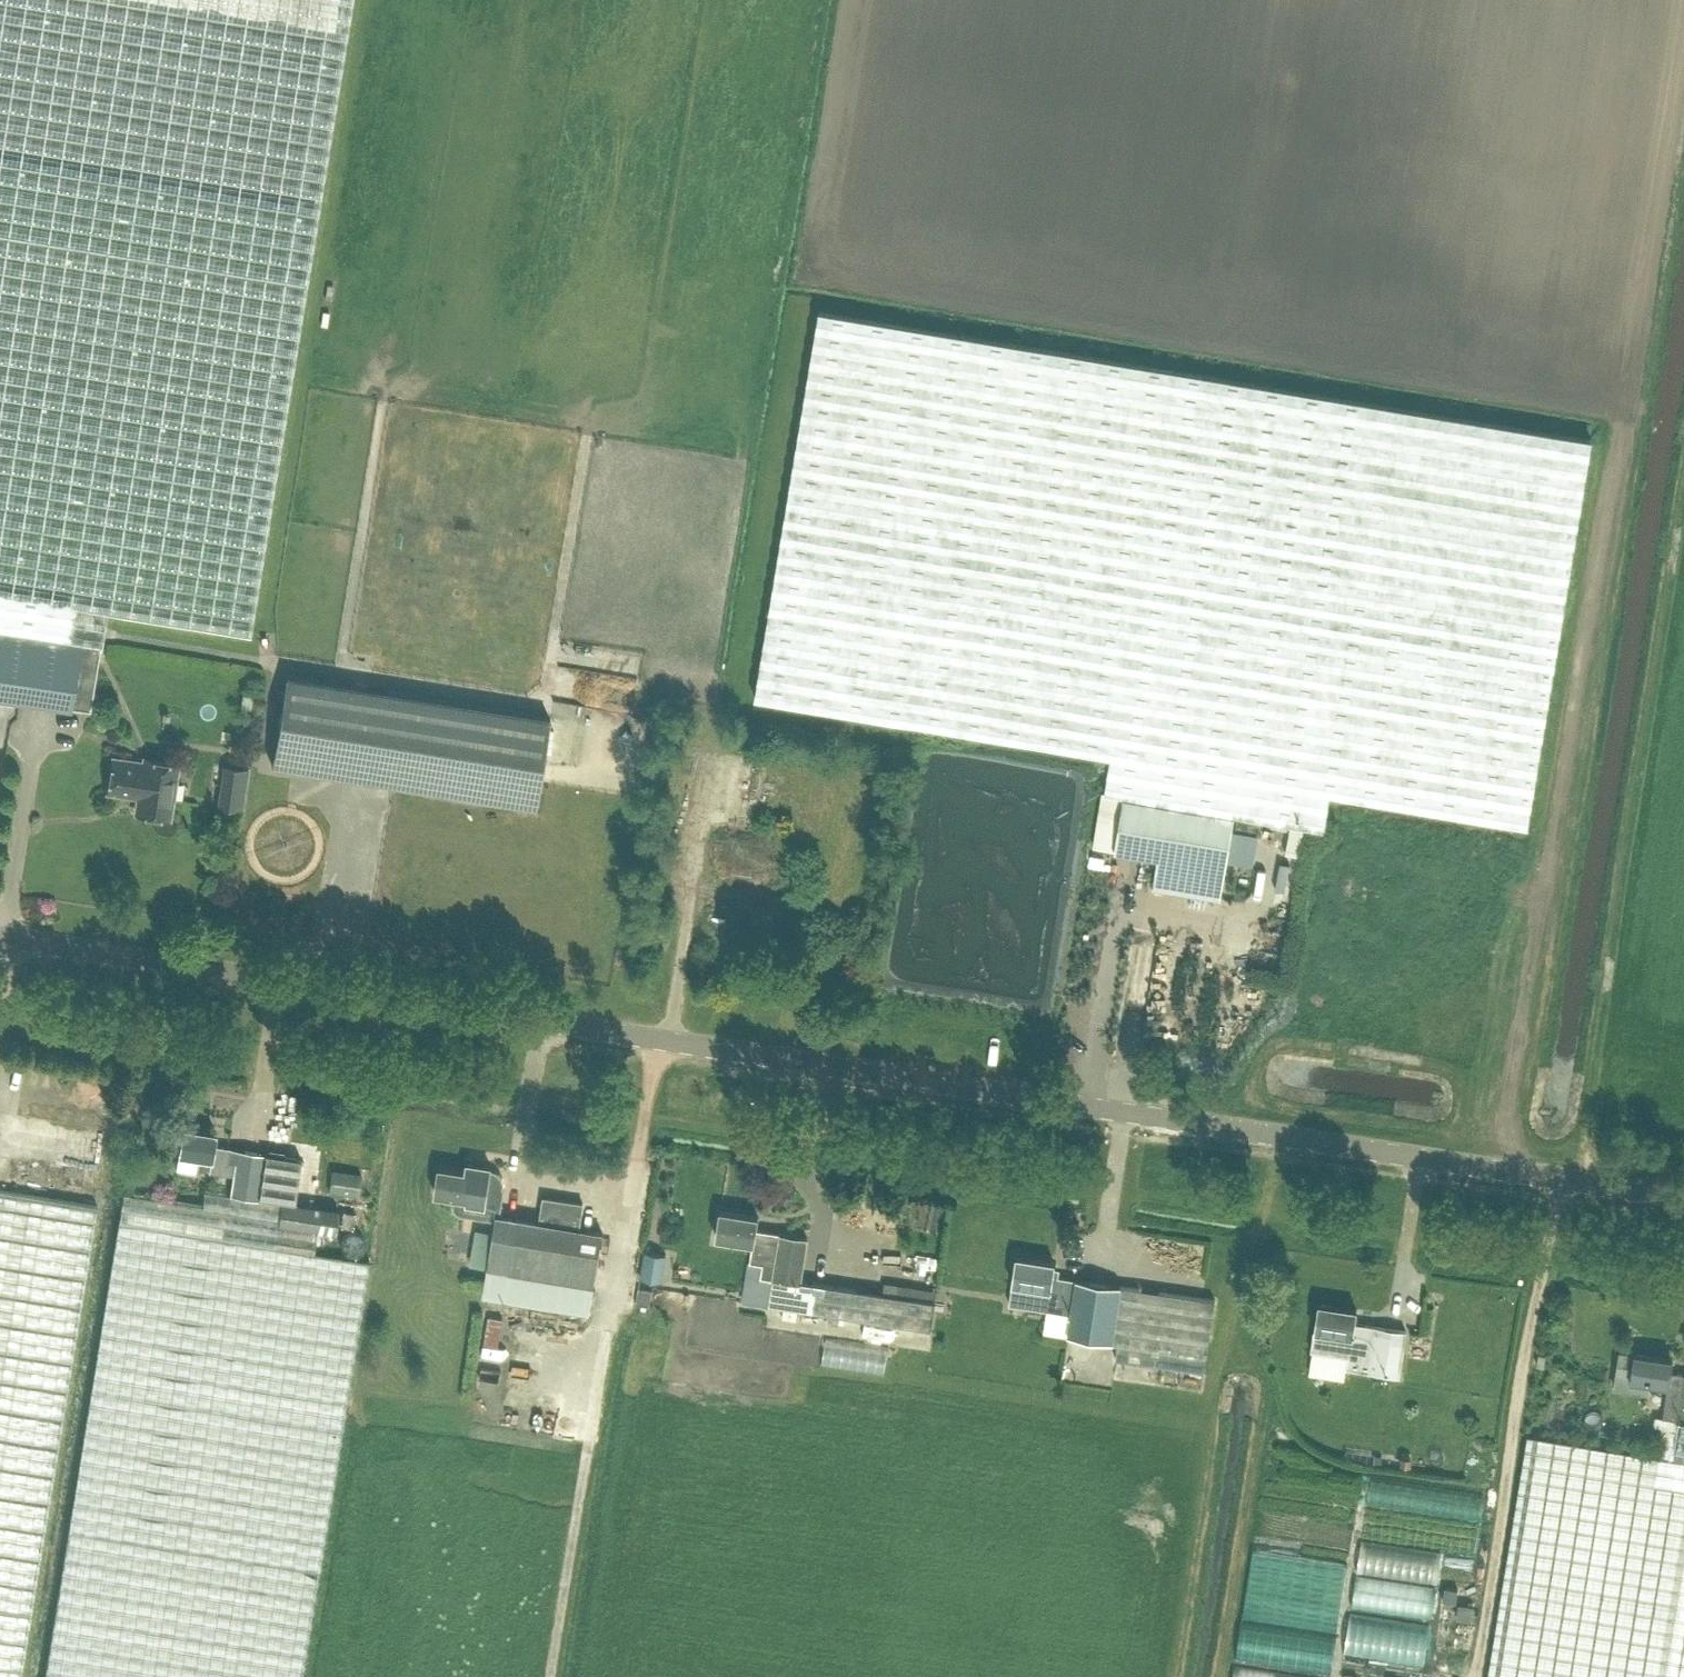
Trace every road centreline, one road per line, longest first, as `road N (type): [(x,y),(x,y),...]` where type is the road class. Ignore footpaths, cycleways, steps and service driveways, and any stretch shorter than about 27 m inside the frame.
road 1 (unclassified): [(1683,1199),(0,936)]
road 2 (track): [(1579,1183),(1683,500)]

